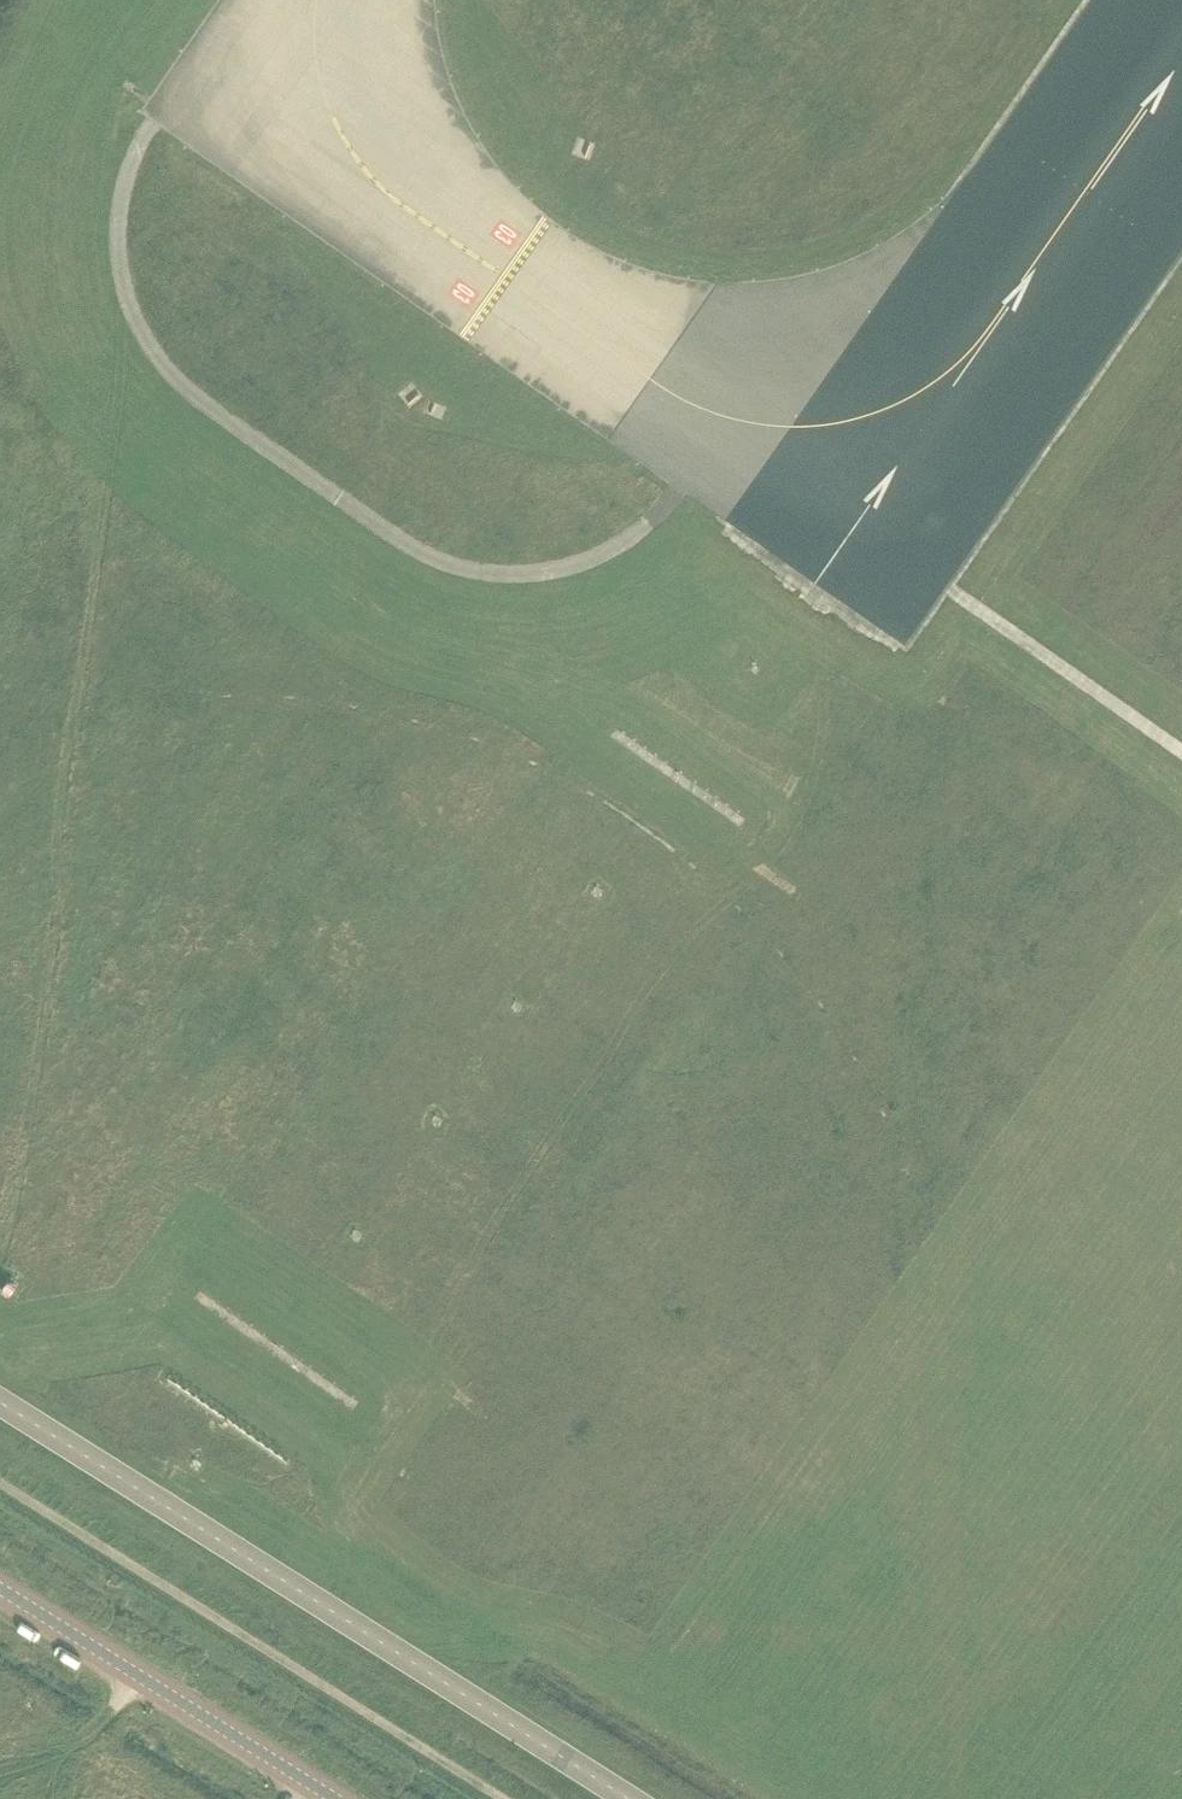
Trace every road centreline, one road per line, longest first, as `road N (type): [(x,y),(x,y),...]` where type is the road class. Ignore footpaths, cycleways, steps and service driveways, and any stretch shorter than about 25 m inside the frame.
road 1 (track): [(504,1798),(0,1478)]
road 2 (unclassified): [(334,1798),(0,1589)]

